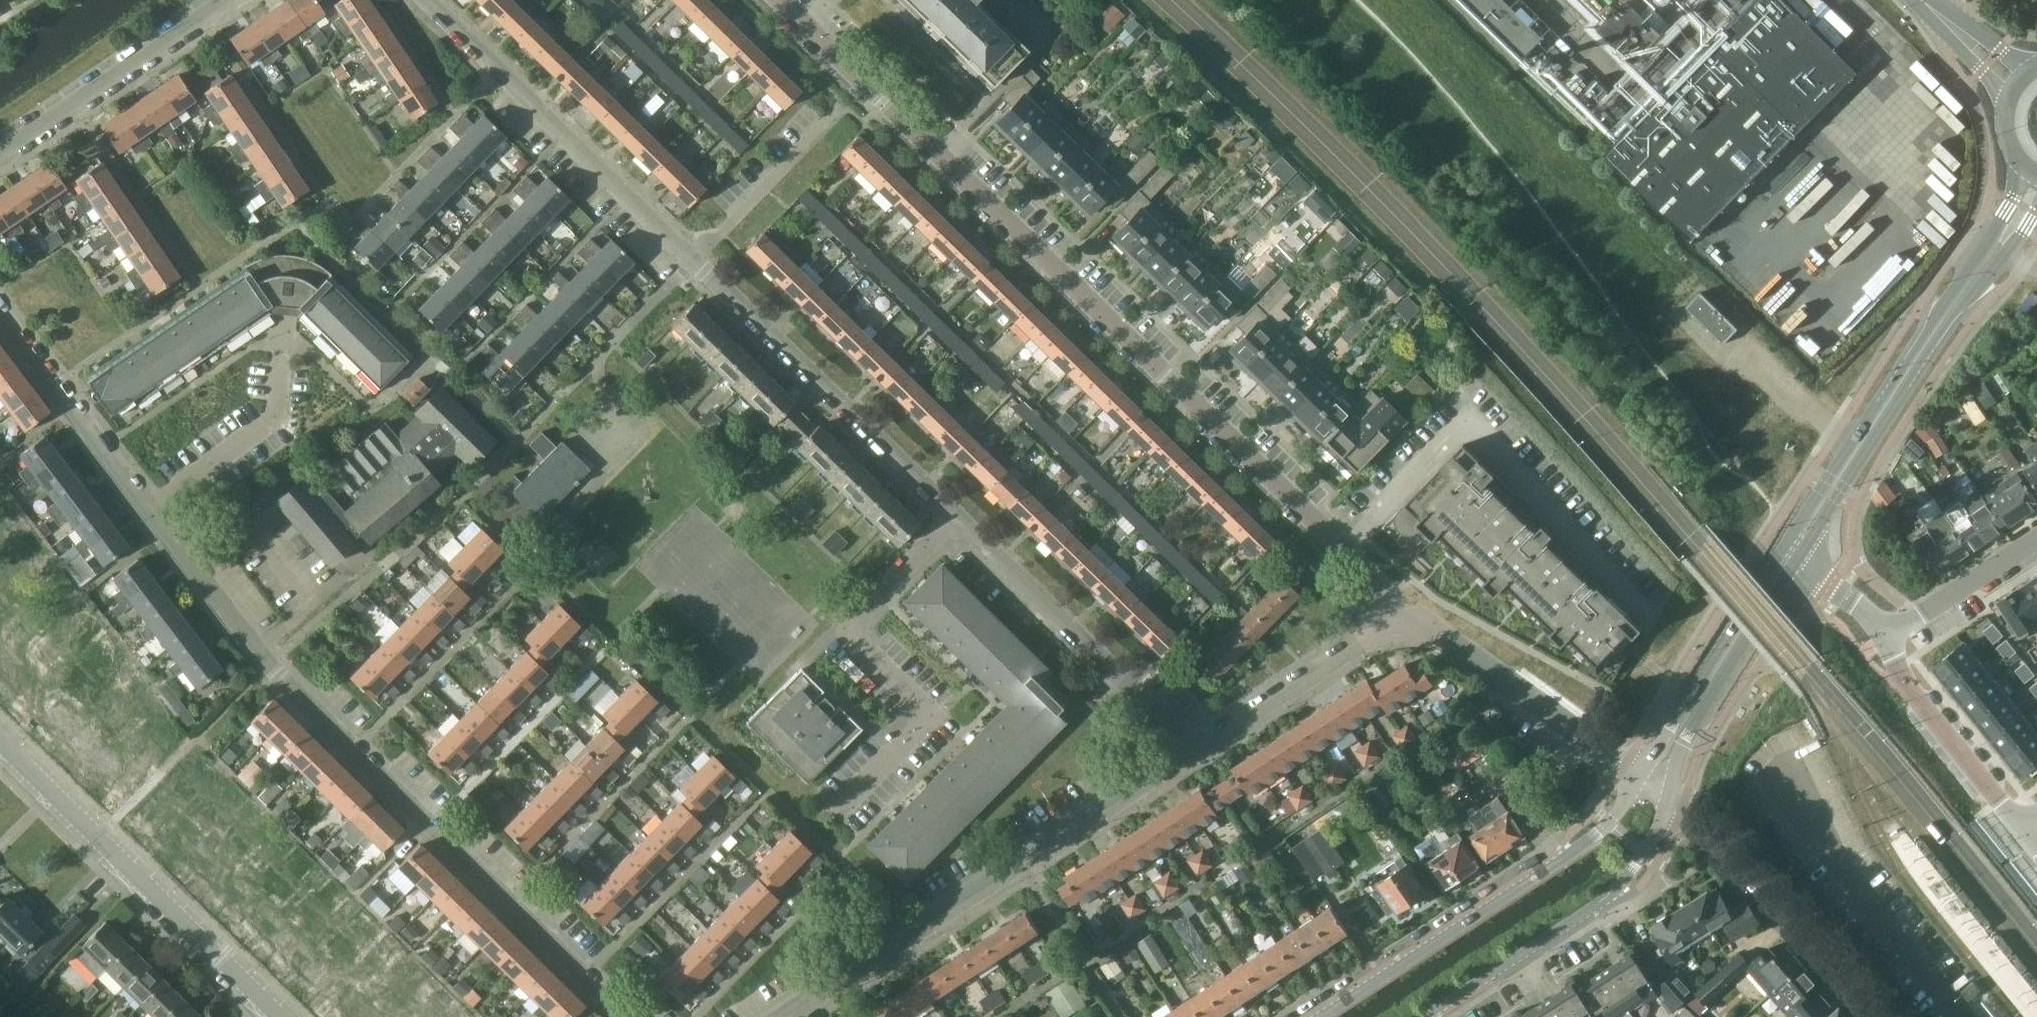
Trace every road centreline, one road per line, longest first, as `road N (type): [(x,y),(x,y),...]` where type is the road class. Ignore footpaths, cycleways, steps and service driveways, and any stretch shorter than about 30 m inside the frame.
road 1 (unclassified): [(0,310),(255,651),(625,1016)]
road 2 (unclassified): [(956,518),(424,0)]
road 3 (residential): [(1388,617),(1367,571),(1019,233)]
road 4 (residential): [(784,1016),(1197,752)]
road 5 (tertiary): [(2026,164),(1977,257),(1779,552)]
road 6 (tertiary): [(1794,563),(1950,322),(2036,213)]
road 7 (unclassified): [(840,808),(930,717),(845,633),(956,518)]
road 8 (tertiary): [(1639,780),(1588,838),(1319,1016)]
road 9 (unclassified): [(1197,752),(956,518)]
road 10 (unclassified): [(1019,233),(781,0)]
road 11 (residential): [(1880,1016),(1727,845),(1664,797)]
road 12 (residential): [(1639,780),(1434,634),(1388,617)]
road 13 (unclassified): [(0,155),(229,0)]
road 14 (tertiary): [(1664,797),(1682,744),(1794,563)]
road 15 (tertiary): [(1779,552),(1639,780)]
road 16 (residential): [(278,1016),(97,839)]
road 17 (residential): [(1197,752),(1388,617)]
road 18 (tertiary): [(2018,827),(1911,696),(1890,635)]
road 19 (tertiary): [(1519,959),(1615,896),(1664,797)]
road 20 (unclassified): [(1890,635),(2036,539)]
road 21 (unclassified): [(97,839),(0,742)]

